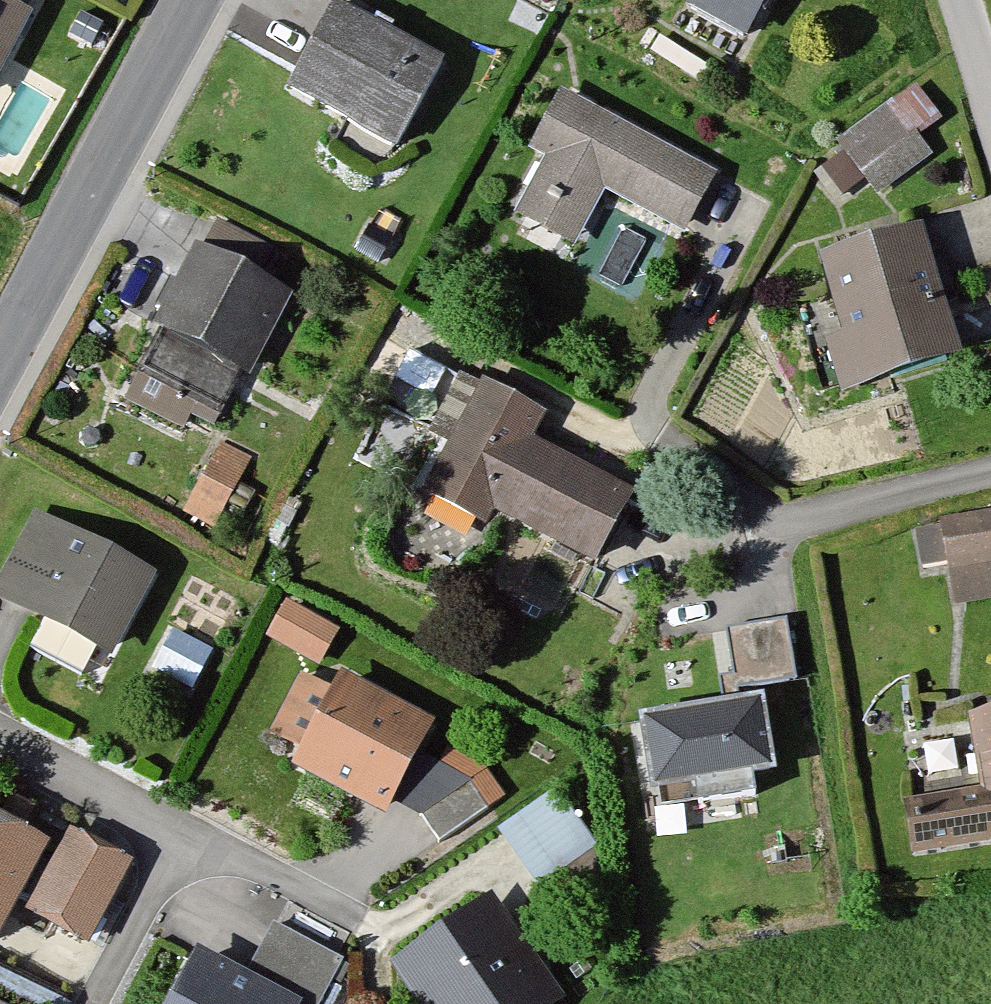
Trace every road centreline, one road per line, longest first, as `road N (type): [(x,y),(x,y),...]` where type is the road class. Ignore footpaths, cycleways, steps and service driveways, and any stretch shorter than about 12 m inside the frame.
road 1 (unclassified): [(0,365),(197,0)]
road 2 (residential): [(0,735),(363,921)]

